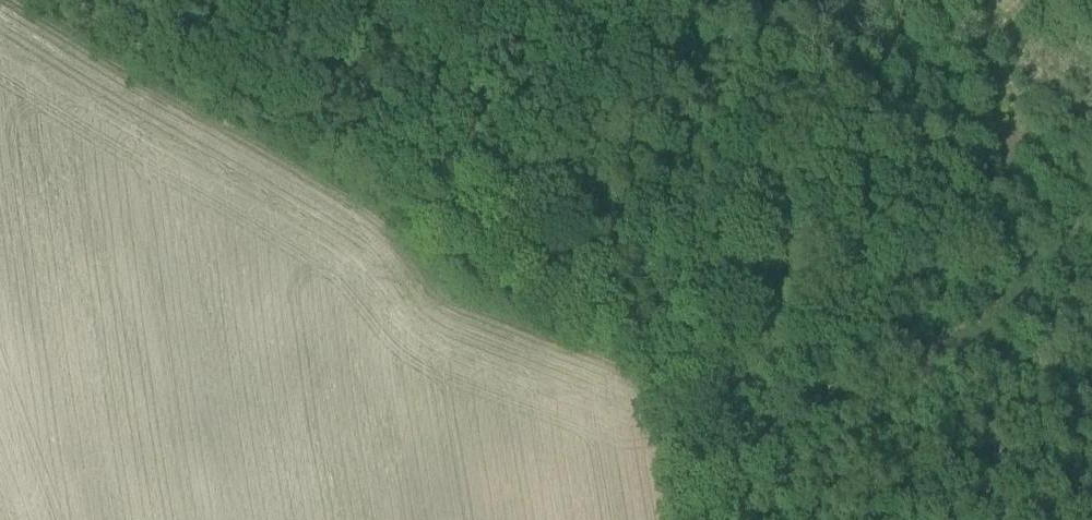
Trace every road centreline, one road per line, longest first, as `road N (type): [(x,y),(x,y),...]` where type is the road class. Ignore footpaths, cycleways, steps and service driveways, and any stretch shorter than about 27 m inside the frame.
road 1 (track): [(777,519),(1091,228)]

